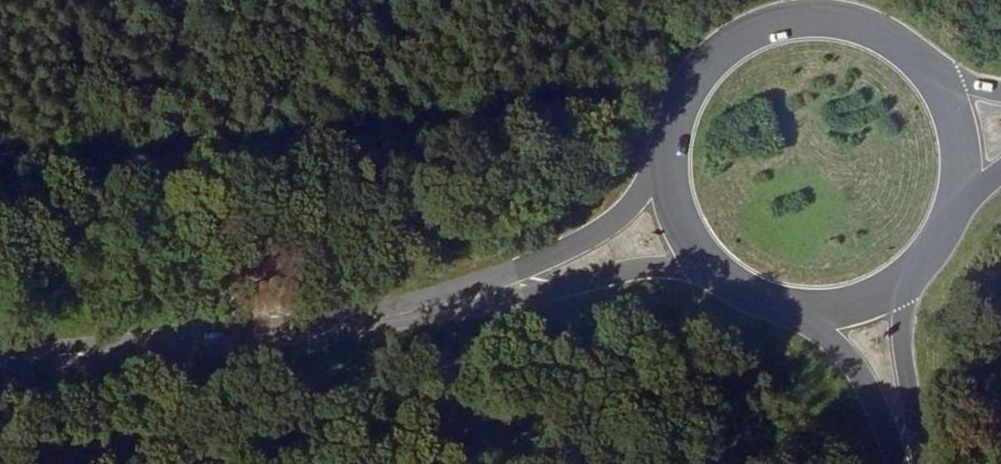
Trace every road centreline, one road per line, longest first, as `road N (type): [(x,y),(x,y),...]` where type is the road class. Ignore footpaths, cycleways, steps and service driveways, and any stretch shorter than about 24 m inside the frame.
road 1 (primary): [(690,101),(651,181),(620,220),(576,248),(386,325)]
road 2 (primary): [(0,359),(386,325)]
road 3 (primary): [(386,325),(621,278),(718,273)]
road 4 (primary): [(911,58),(868,33),(793,27),(745,44),(690,101)]
road 5 (primary): [(793,311),(848,356),(900,463)]
road 6 (primary): [(918,463),(903,337),(912,278)]
road 7 (primary): [(690,101),(675,148),(676,199),(689,235),(718,273)]
road 8 (primary): [(954,219),(963,170),(956,126),(911,58)]
road 9 (primary): [(793,311),(864,306),(912,278)]

